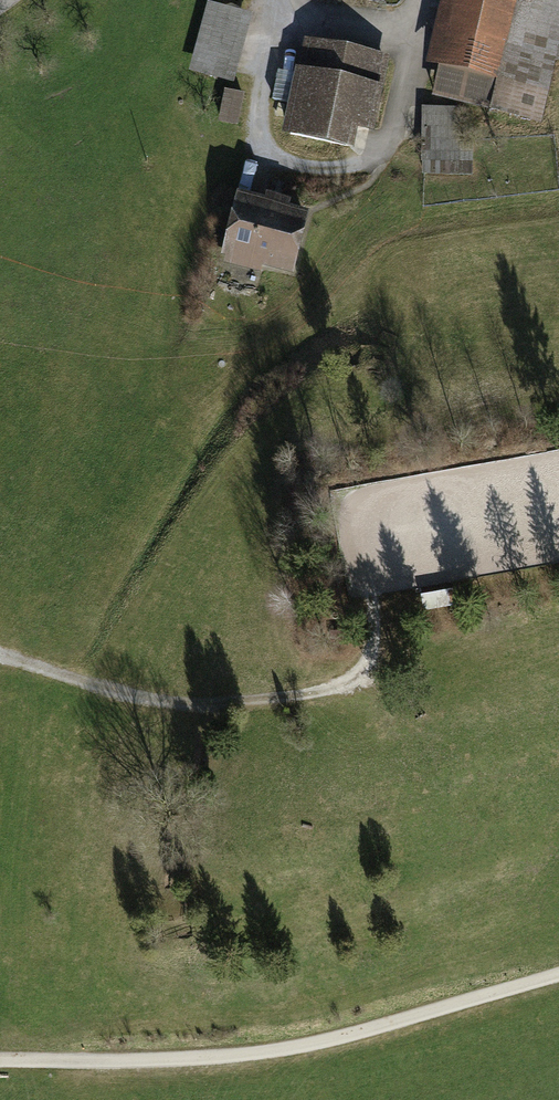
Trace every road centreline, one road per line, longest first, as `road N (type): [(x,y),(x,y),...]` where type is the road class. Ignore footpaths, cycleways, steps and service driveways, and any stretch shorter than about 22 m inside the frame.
road 1 (track): [(558,980),(334,1044),(231,1061),(0,1068)]
road 2 (track): [(0,662),(109,697),(239,711),(357,684),(369,663),(374,616)]
road 3 (residential): [(418,0),(397,122)]

